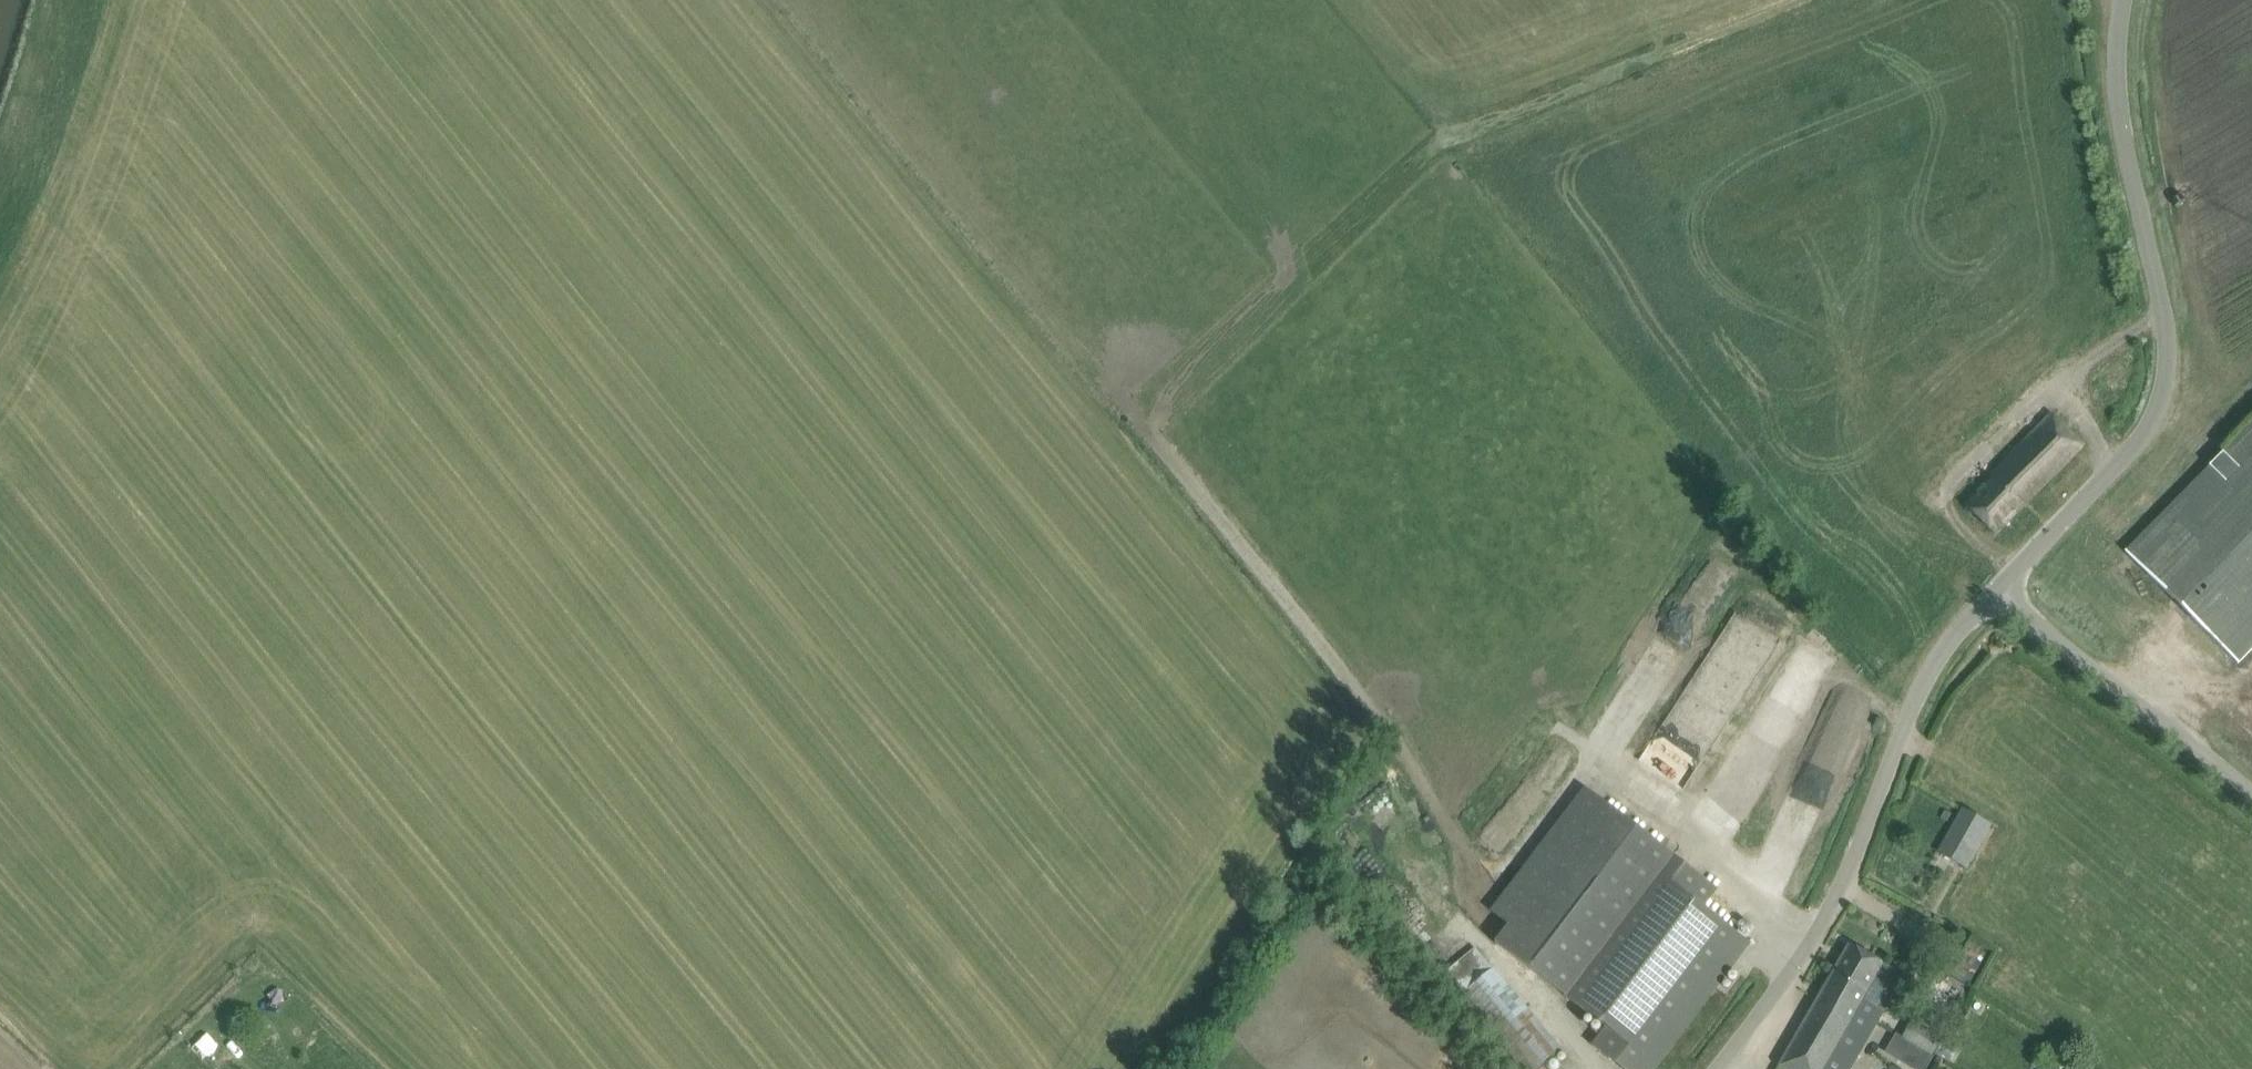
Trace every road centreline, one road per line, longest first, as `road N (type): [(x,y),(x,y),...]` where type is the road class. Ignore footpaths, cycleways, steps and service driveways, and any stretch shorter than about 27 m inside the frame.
road 1 (unclassified): [(1993,592),(2119,465),(2147,430),(2165,381),(2165,327),(2118,107),(2123,0)]
road 2 (unclassified): [(1714,1068),(1811,941),(1858,848),(1927,672),(1993,592)]
road 3 (unclassified): [(2251,793),(1993,592)]

